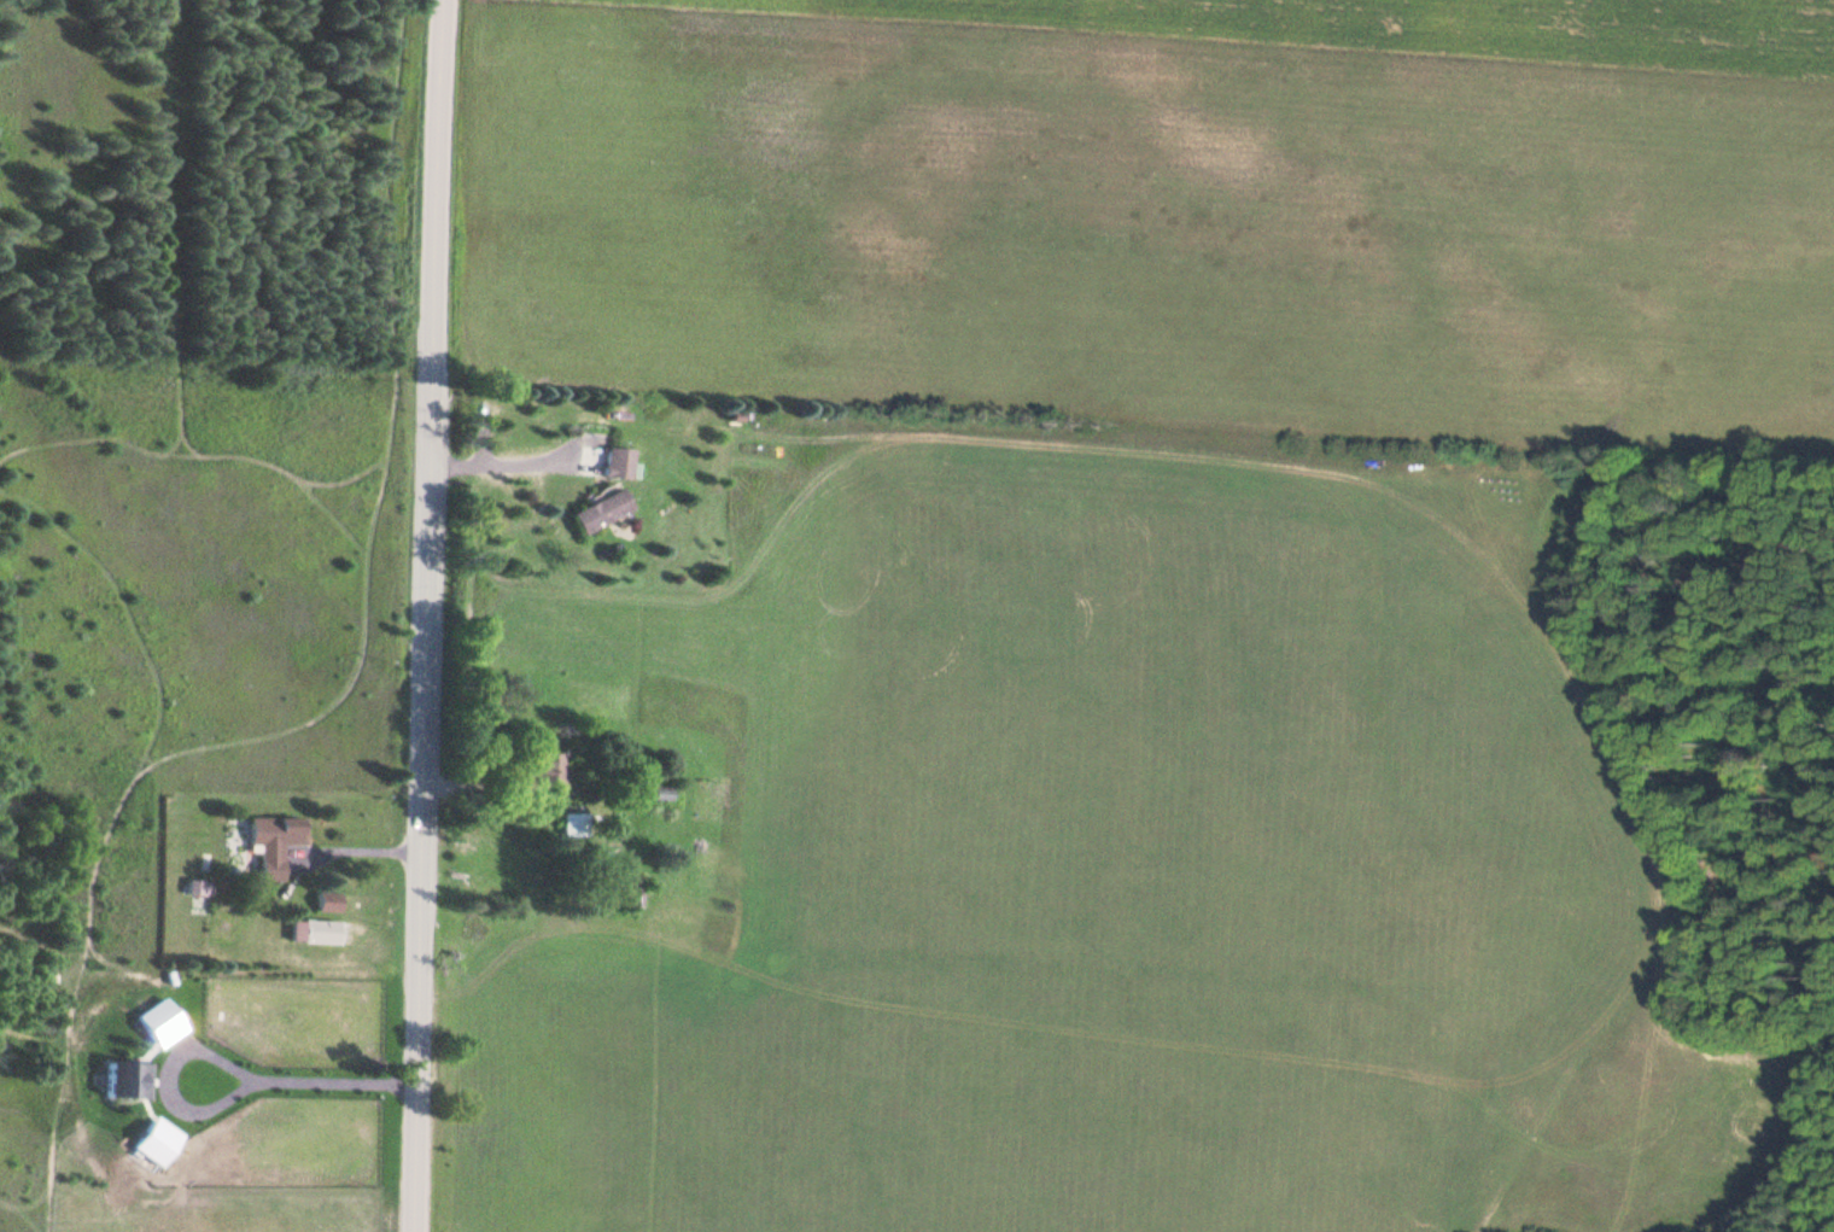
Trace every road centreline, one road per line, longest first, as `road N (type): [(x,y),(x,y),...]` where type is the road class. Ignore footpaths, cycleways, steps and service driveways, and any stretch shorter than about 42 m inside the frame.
road 1 (tertiary): [(416,1231),(445,0)]

